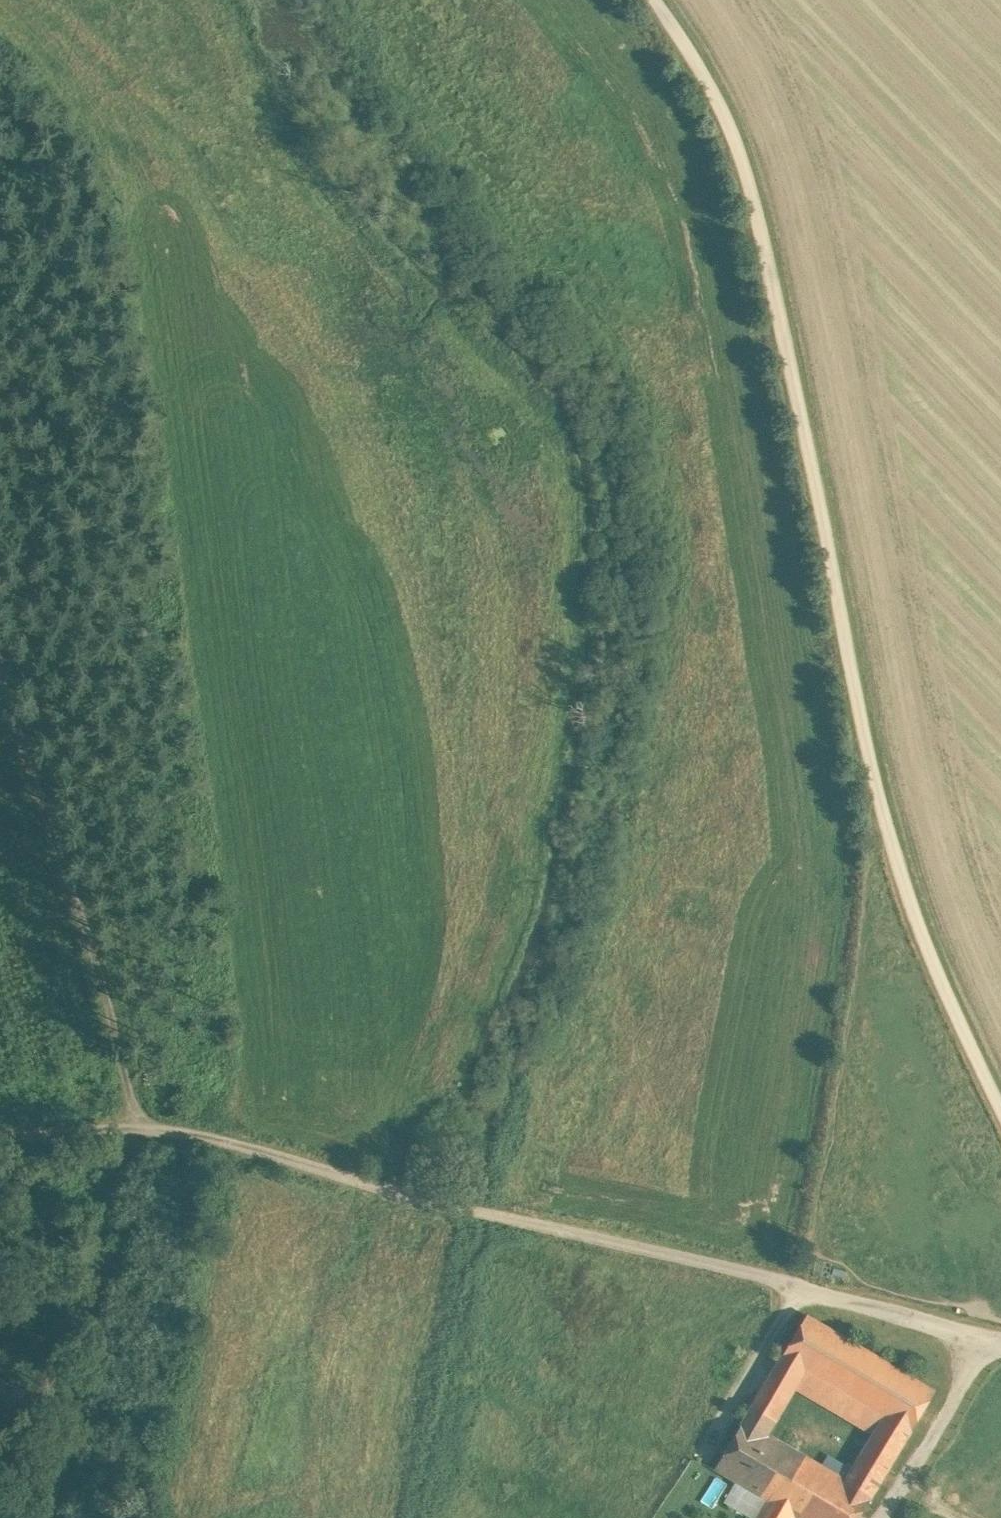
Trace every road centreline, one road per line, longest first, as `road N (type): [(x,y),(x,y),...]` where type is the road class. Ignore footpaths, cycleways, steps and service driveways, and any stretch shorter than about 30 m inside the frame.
road 1 (track): [(650,0),(735,104),(881,785),(935,958),(1000,1097)]
road 2 (track): [(0,1094),(526,1224),(1000,1329)]
road 3 (track): [(996,1328),(956,1422),(932,1456),(899,1481),(879,1517)]

